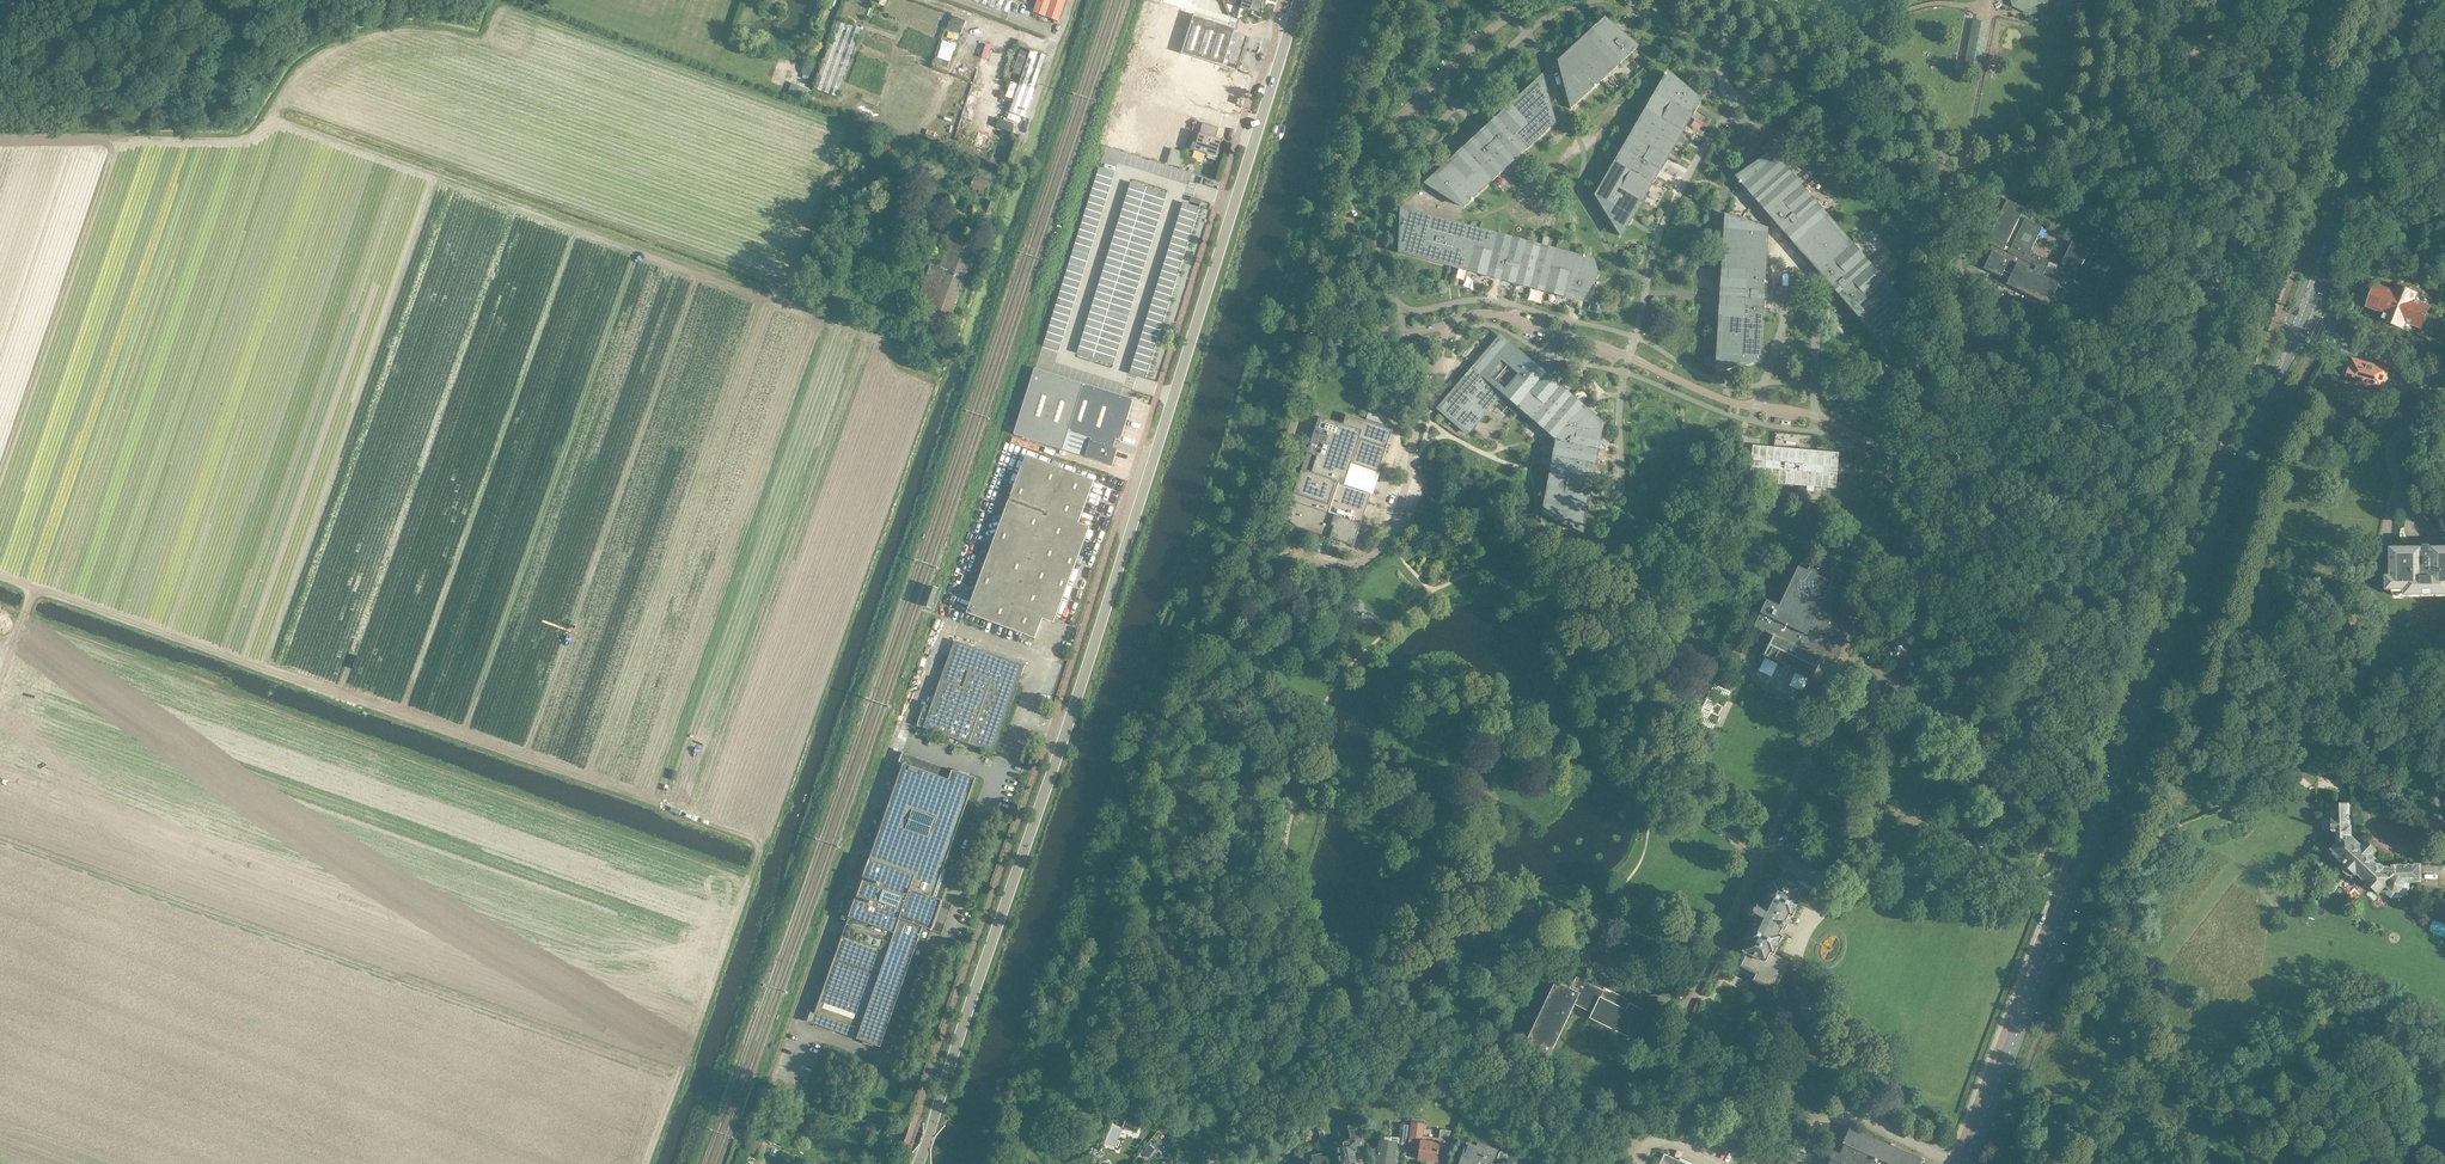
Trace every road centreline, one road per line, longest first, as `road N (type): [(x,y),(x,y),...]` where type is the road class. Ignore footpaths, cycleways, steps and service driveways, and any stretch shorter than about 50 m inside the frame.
road 1 (track): [(0,138),(245,139),(269,117),(896,344),(891,366),(938,382),(1008,179)]
road 2 (tertiary): [(918,1163),(1084,684),(1300,0)]
road 3 (track): [(648,1163),(756,868),(755,840),(0,577)]
road 4 (primary): [(1967,1163),(2297,321)]
road 5 (track): [(119,139),(0,474)]
road 6 (primary): [(2297,321),(2424,0)]
road 7 (track): [(2342,749),(2365,824),(2376,837),(2407,845),(2427,817),(2425,793),(2384,755)]
road 8 (unclassified): [(1008,179),(1072,0)]
road 9 (track): [(2156,710),(2342,749)]
road 10 (tertiary): [(2444,373),(2349,346),(2297,321)]

